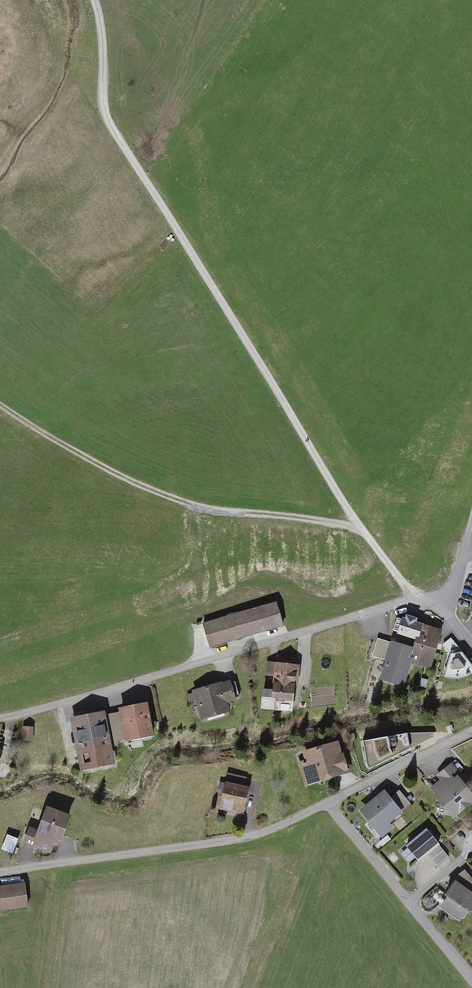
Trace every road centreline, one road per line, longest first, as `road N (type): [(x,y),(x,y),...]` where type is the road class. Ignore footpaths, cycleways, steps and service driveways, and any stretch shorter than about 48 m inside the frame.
road 1 (track): [(420,603),(361,529),(94,102)]
road 2 (residential): [(452,611),(408,604),(0,721)]
road 3 (track): [(361,529),(206,508),(138,486),(0,404)]
road 4 (residential): [(0,875),(227,843),(281,829),(329,804)]
road 5 (residential): [(471,981),(329,804)]
road 6 (residential): [(329,804),(471,736)]

